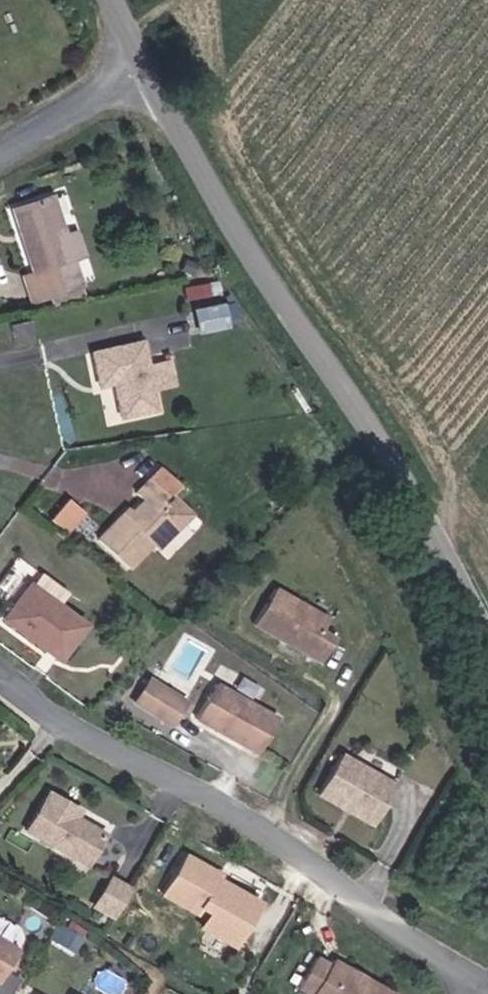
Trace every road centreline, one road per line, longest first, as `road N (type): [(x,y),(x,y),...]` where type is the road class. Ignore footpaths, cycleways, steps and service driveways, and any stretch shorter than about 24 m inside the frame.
road 1 (tertiary): [(144,66),(263,282),(384,463),(487,652)]
road 2 (residential): [(480,985),(296,852),(177,779),(47,717),(0,673)]
road 3 (residential): [(144,66),(0,155)]

